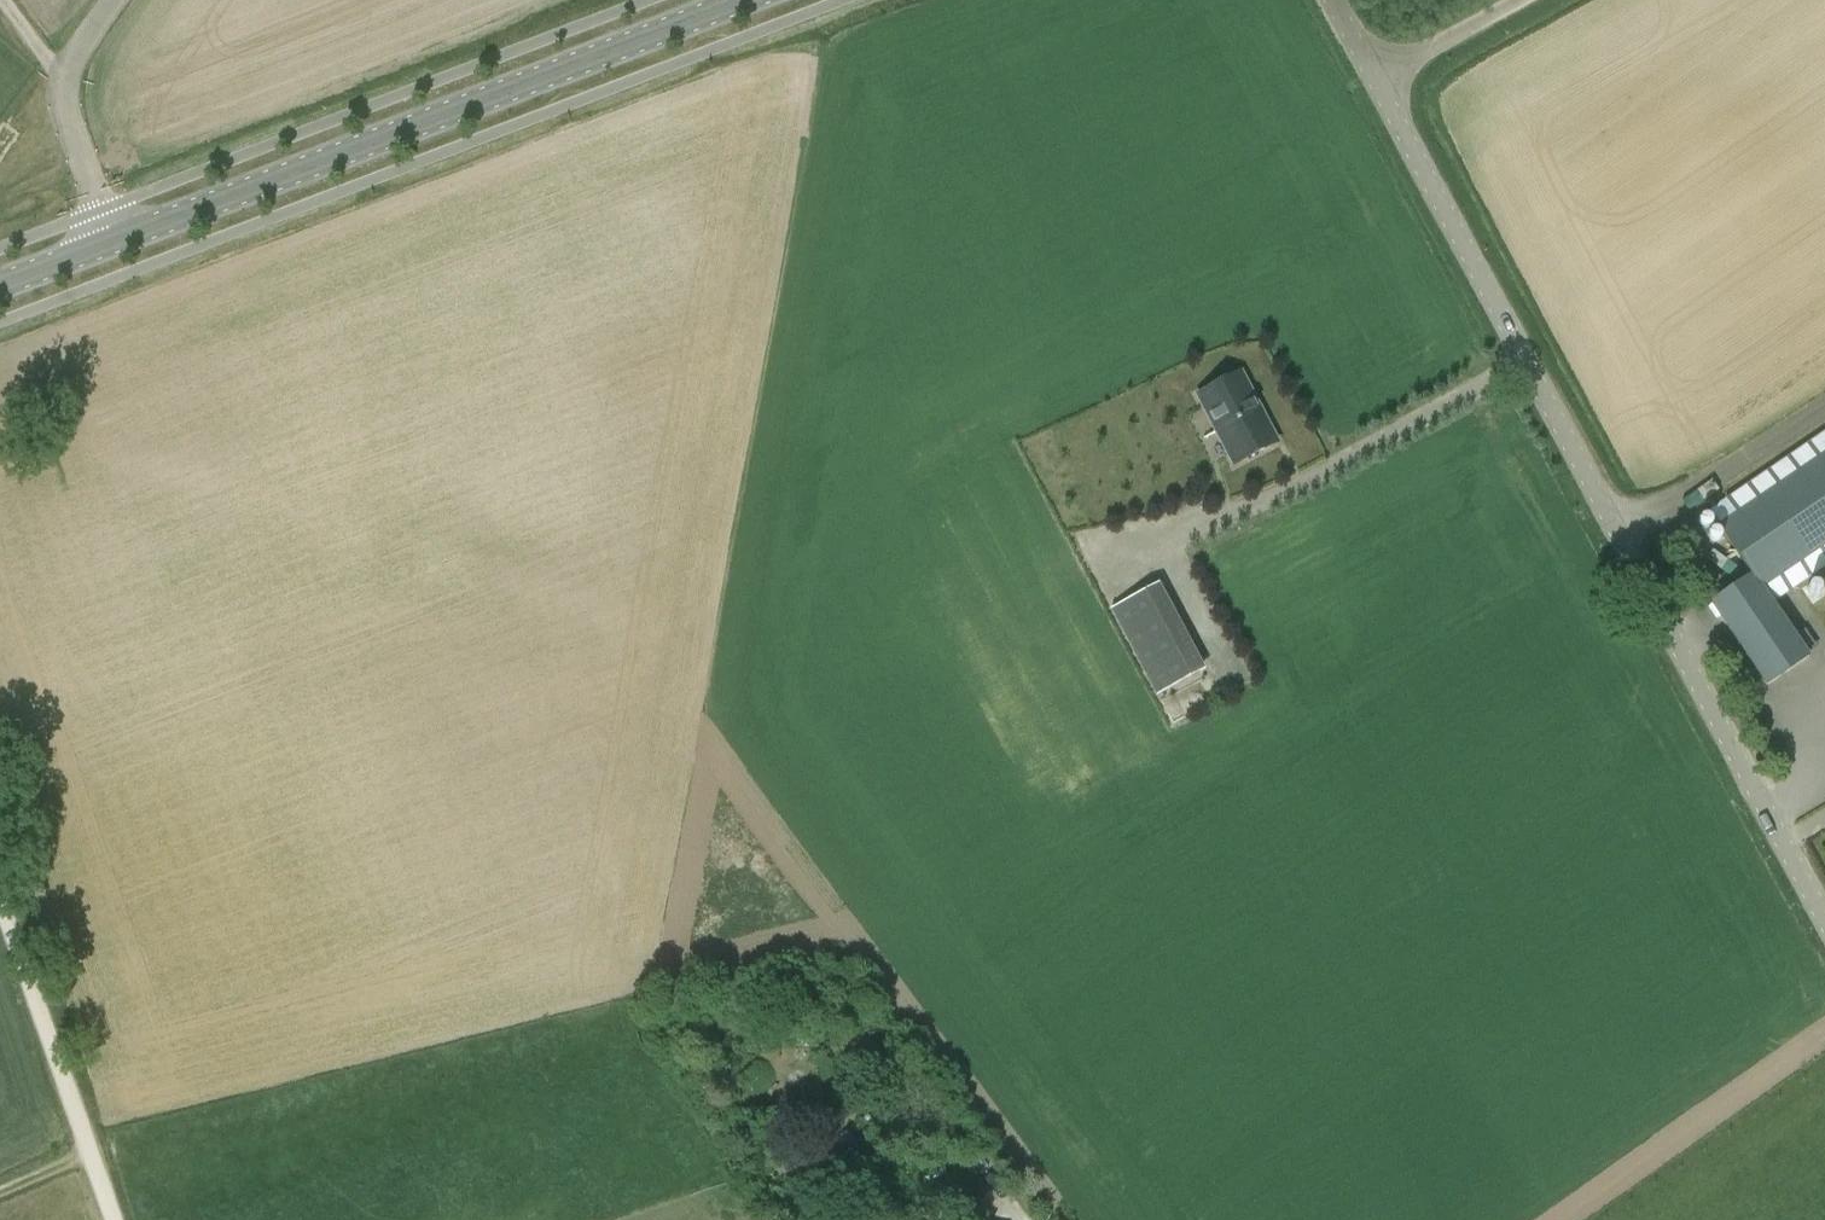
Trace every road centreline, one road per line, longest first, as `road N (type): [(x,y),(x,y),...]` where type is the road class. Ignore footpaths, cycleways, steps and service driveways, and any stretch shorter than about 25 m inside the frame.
road 1 (unclassified): [(1824,920),(1372,78)]
road 2 (tertiary): [(108,237),(742,0)]
road 3 (track): [(112,1219),(0,889)]
road 4 (unclassified): [(108,237),(67,122),(67,91),(76,52),(114,0)]
road 5 (unclassified): [(1372,78),(1516,0)]

